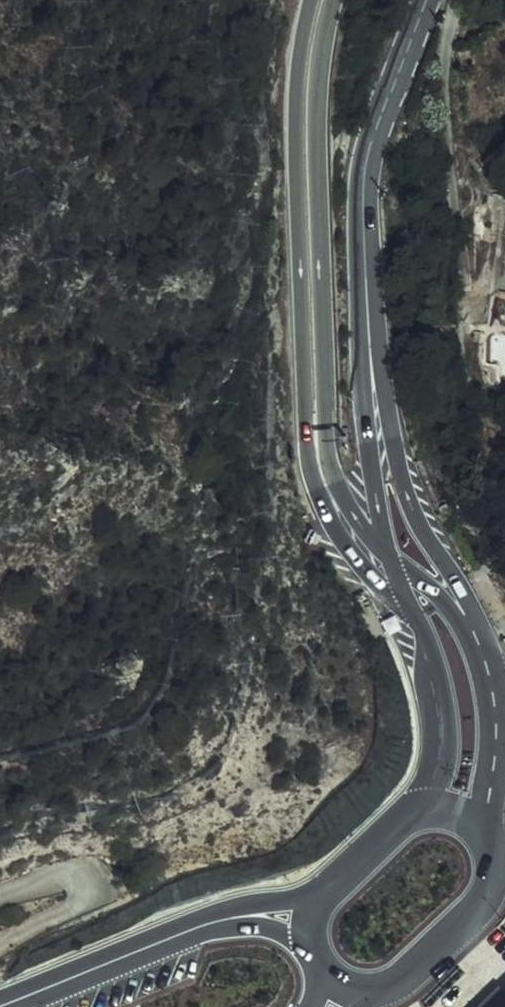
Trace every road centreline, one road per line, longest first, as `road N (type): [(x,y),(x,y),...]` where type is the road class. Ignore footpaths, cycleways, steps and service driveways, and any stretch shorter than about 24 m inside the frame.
road 1 (motorway): [(316,429),(307,93),(324,0)]
road 2 (secondary): [(373,365),(365,184),(427,0)]
road 3 (secondary): [(481,643),(465,592),(409,487),(373,365)]
road 4 (primary): [(412,605),(429,641),(443,723),(440,765),(416,815)]
road 5 (motorway): [(316,429),(320,480),(336,524),(384,586),(412,605)]
road 6 (primary): [(378,984),(403,976),(479,904),(495,865),(489,839)]
road 7 (primary): [(489,839),(499,709),(481,643)]
road 8 (secondary): [(174,938),(0,1005)]
road 9 (secondary): [(373,365),(370,430),(389,549)]
road 10 (secondary): [(325,895),(222,912),(174,938)]
road 11 (secondary): [(174,938),(268,928),(315,948)]
road 12 (motorway): [(389,549),(350,503),(316,429)]
road 13 (primary): [(481,643),(389,549)]
road 14 (primary): [(416,815),(325,895)]

